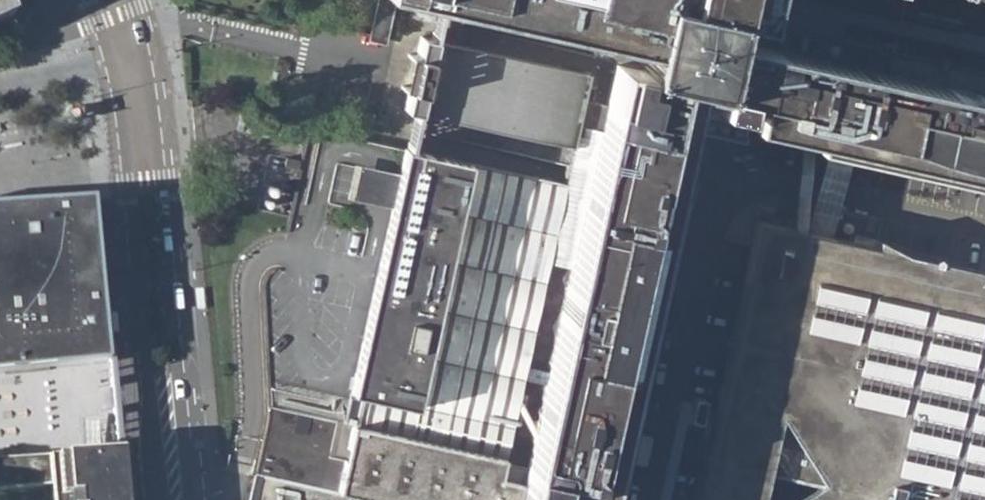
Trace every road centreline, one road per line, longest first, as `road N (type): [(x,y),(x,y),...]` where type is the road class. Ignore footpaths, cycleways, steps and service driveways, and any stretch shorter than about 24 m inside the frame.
road 1 (secondary): [(86,0),(107,53),(130,180),(156,499)]
road 2 (secondary): [(195,499),(150,41),(137,0)]

